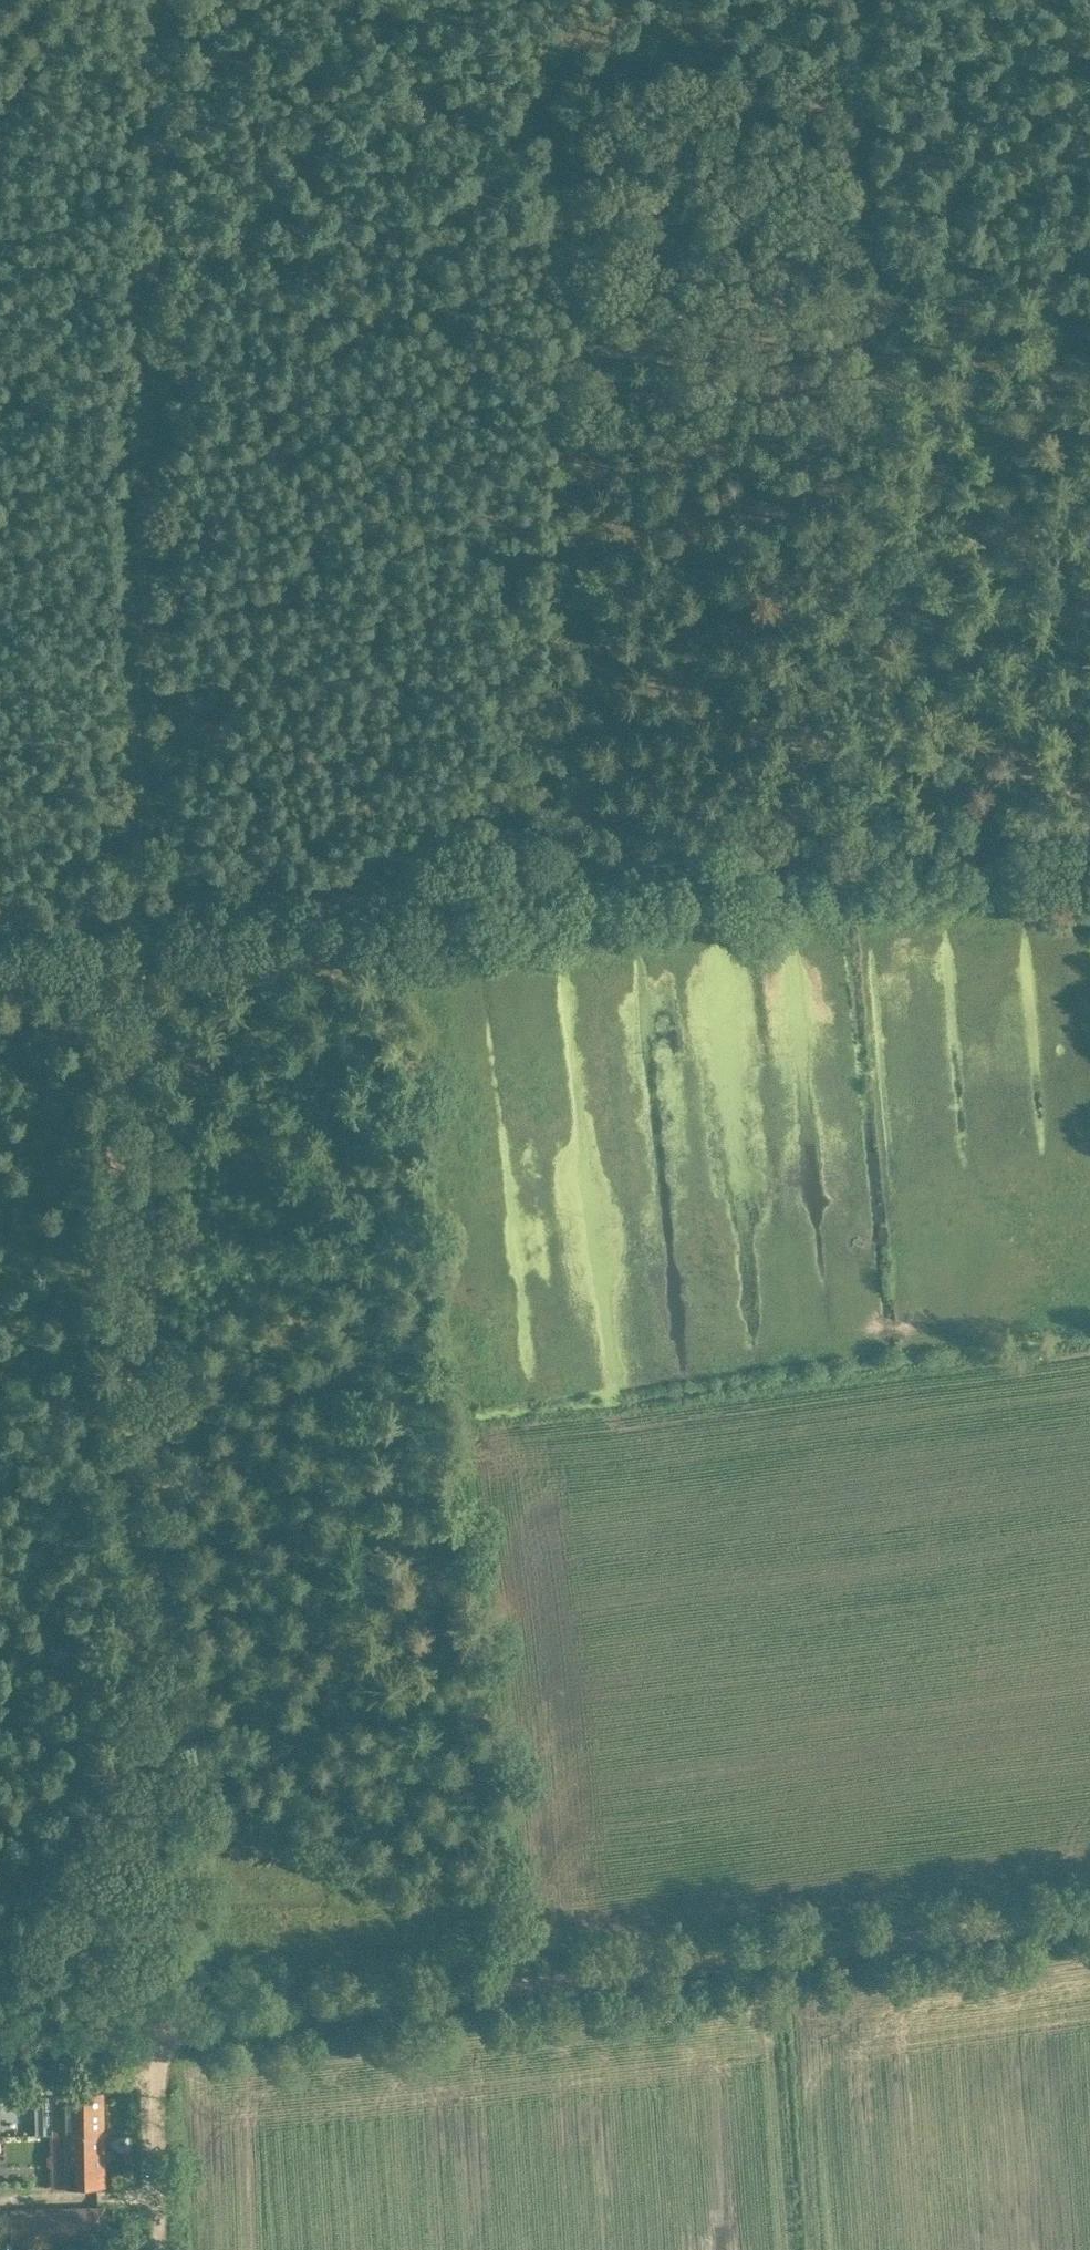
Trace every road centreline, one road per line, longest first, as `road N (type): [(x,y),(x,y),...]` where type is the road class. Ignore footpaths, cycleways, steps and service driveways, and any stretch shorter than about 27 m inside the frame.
road 1 (track): [(154,2029),(140,914)]
road 2 (track): [(0,2049),(1089,1915)]
road 3 (track): [(140,914),(1089,840)]
road 4 (track): [(170,0),(155,242),(140,914)]
road 5 (track): [(154,2029),(157,2249)]
road 6 (track): [(140,914),(0,925)]

